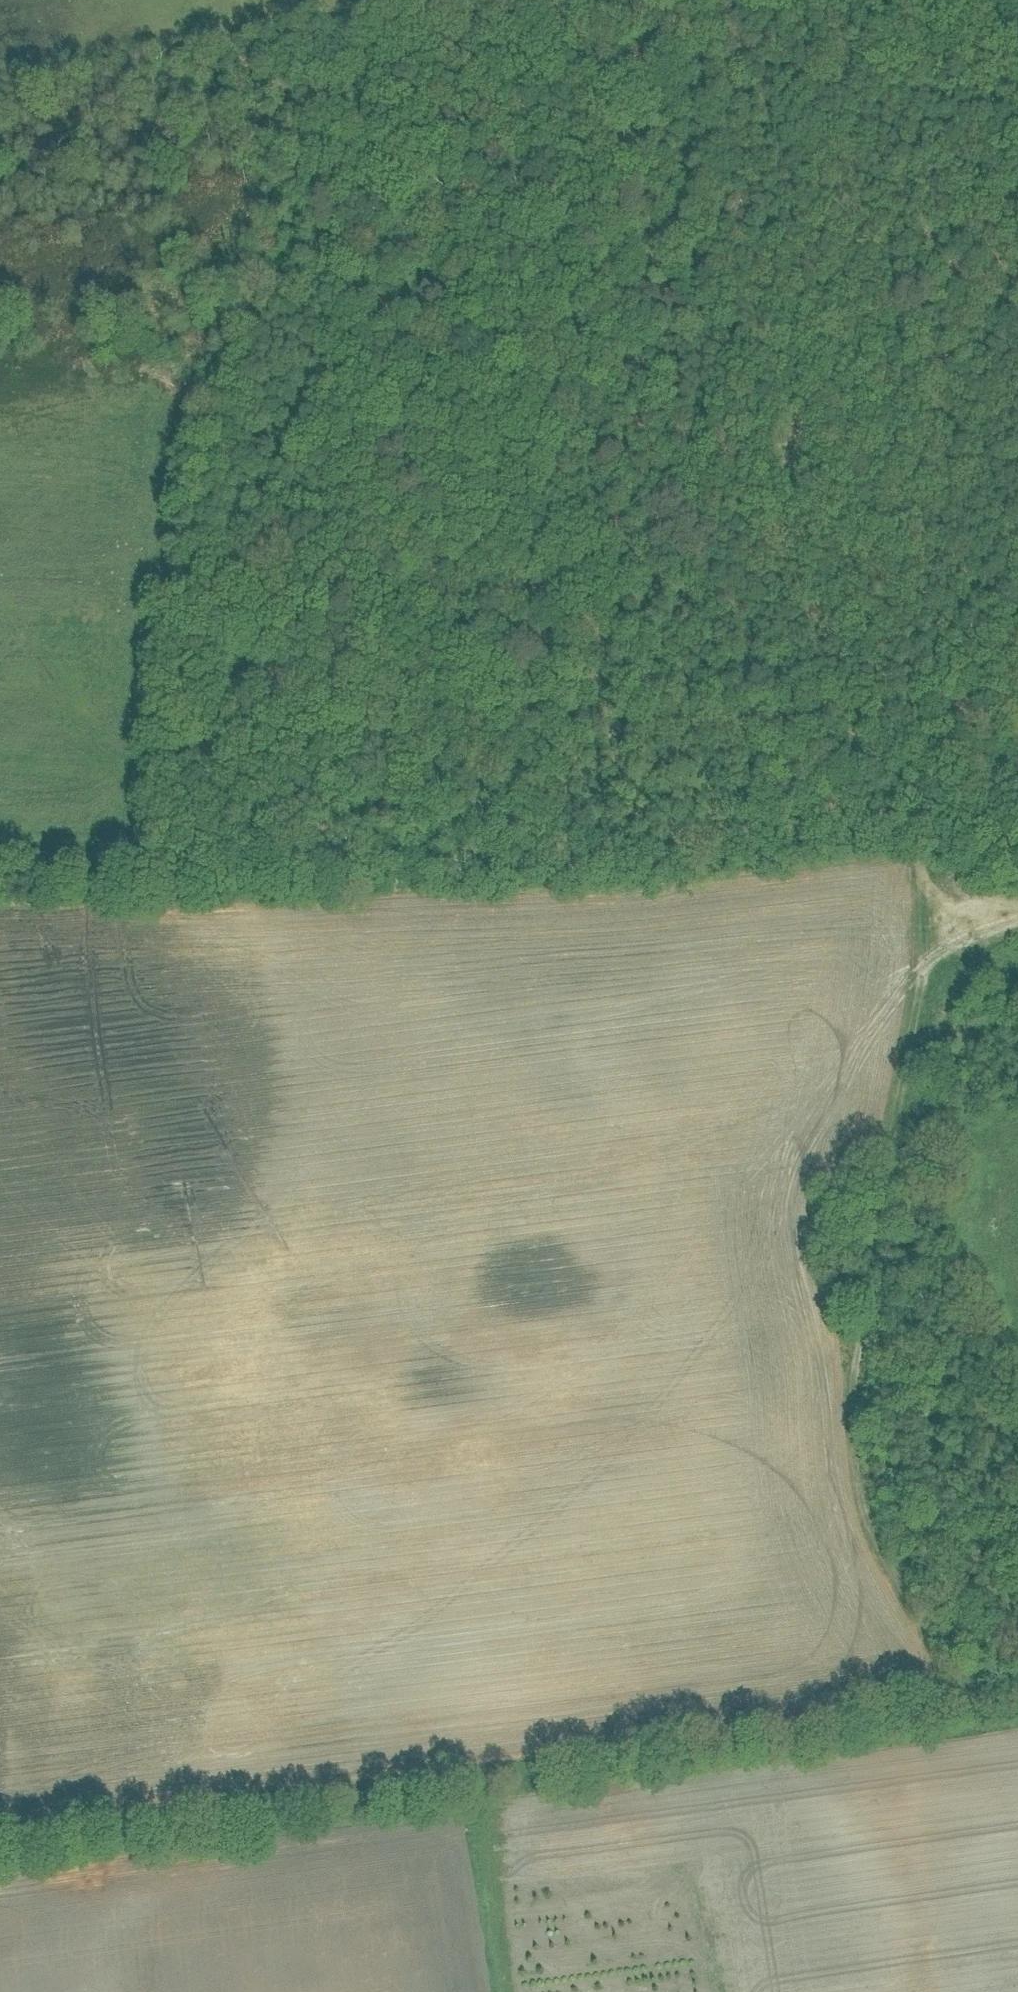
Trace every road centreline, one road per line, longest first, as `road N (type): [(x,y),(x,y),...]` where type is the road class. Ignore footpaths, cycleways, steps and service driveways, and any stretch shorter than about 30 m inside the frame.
road 1 (track): [(0,1852),(1017,1713)]
road 2 (track): [(1017,921),(975,958),(930,1033),(901,1105),(866,1281),(859,1395),(890,1526),(913,1584),(951,1632),(1017,1687)]
road 3 (track): [(967,714),(896,706),(785,716),(650,709),(288,673),(255,680),(182,742),(160,750)]
road 4 (track): [(967,714),(927,813),(926,853),(946,875),(1017,891)]

